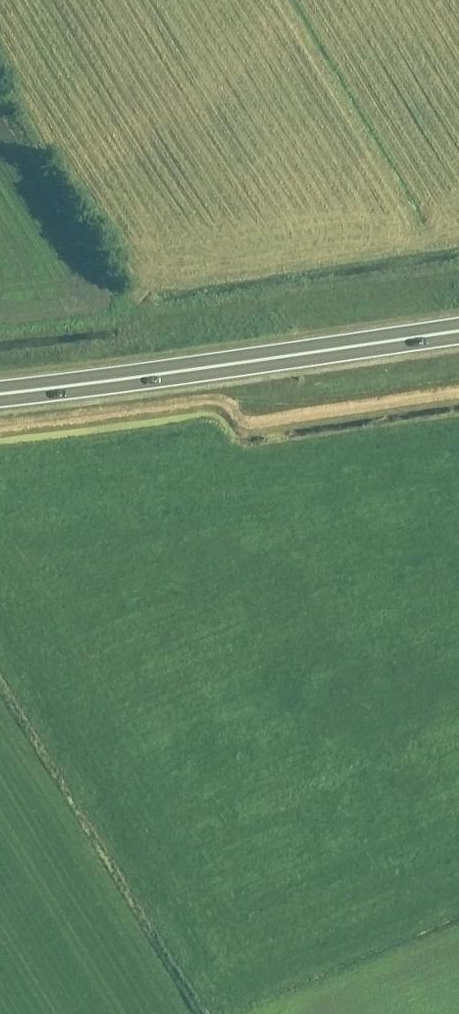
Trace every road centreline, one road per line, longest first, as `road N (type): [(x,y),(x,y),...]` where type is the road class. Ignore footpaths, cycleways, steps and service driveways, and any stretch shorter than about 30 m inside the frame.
road 1 (trunk): [(0,396),(458,334)]

